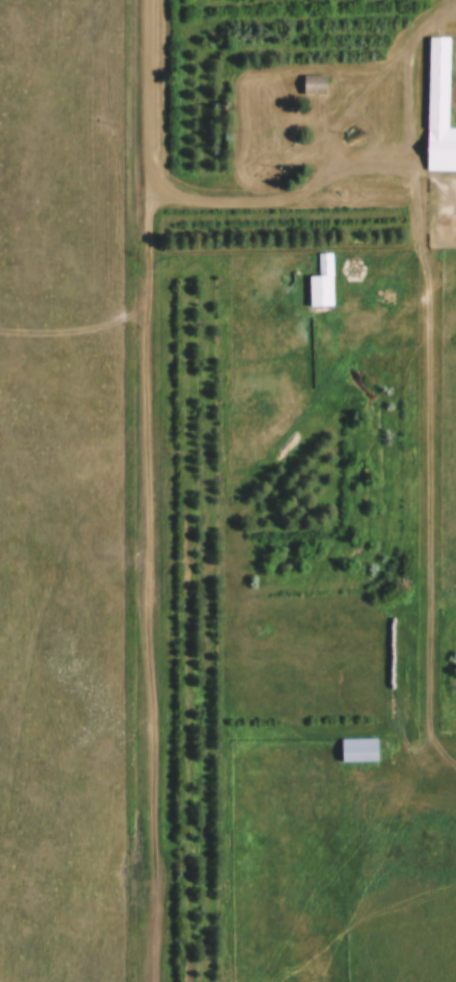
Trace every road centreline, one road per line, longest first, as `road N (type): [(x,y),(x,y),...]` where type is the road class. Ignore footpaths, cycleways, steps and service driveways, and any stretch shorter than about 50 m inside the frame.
road 1 (track): [(153,981),(155,774),(142,603),(148,401),(137,322),(154,195)]
road 2 (track): [(455,750),(429,727),(428,268),(418,193),(405,170),(351,156),(338,131)]

